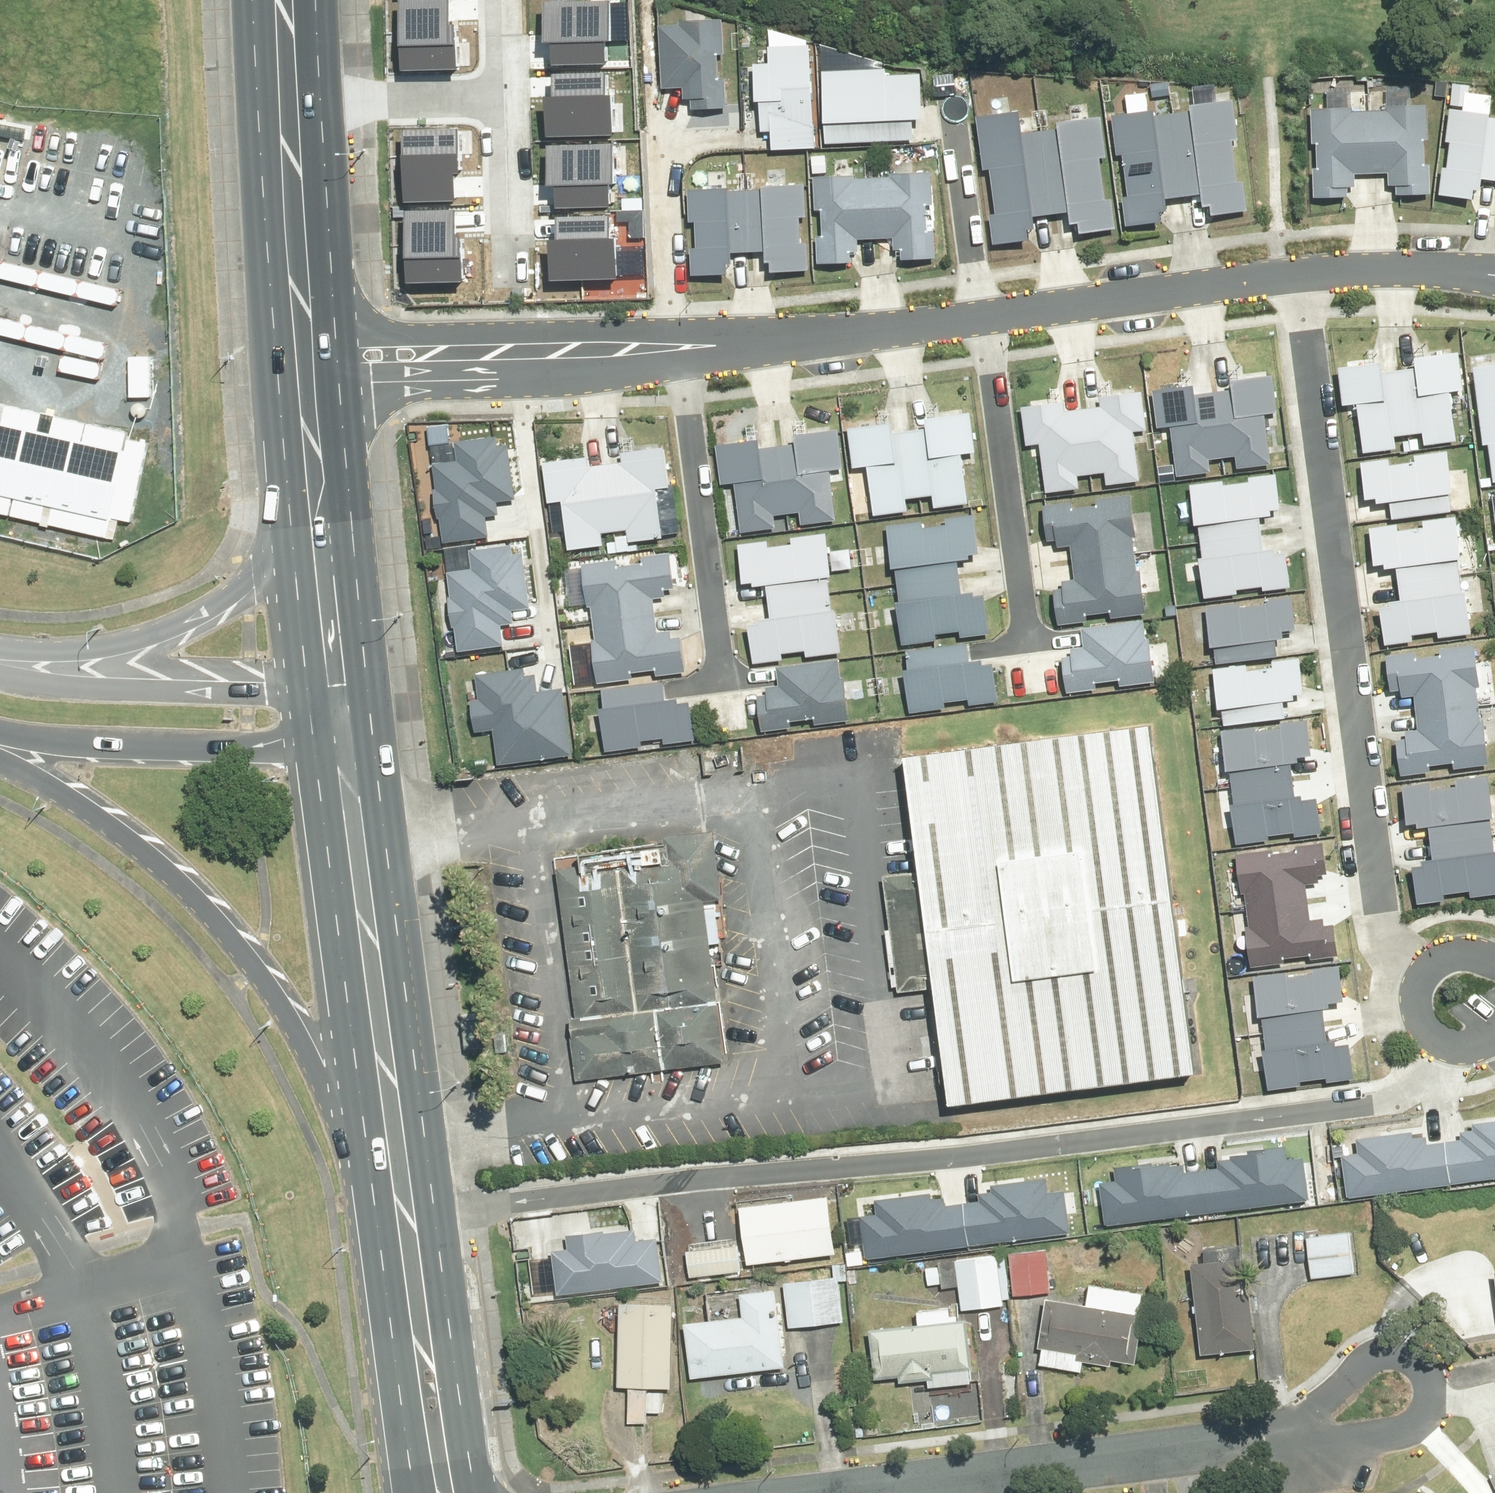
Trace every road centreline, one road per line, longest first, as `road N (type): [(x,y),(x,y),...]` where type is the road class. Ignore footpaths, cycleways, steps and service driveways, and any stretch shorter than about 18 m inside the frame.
road 1 (residential): [(1458,1035),(1442,1075),(1407,1096),(1156,1139),(406,1209)]
road 2 (residential): [(1442,975),(1379,865),(1295,280)]
road 3 (primary): [(399,1150),(328,1097),(277,995),(143,848),(0,758)]
road 4 (residential): [(843,1492),(1278,1437)]
road 5 (primary): [(345,752),(399,1150)]
road 6 (residential): [(307,369),(677,357)]
road 7 (primary): [(289,0),(307,369)]
road 8 (primary): [(0,652),(91,651),(153,637),(247,580),(320,516)]
road 9 (unclassified): [(345,752),(0,735)]
road 10 (unclassified): [(0,672),(33,684),(114,689),(337,688)]
road 11 (residential): [(724,685),(677,357)]
road 12 (residential): [(1028,646),(985,320)]
road 13 (residential): [(985,320),(1295,280)]
road 14 (residential): [(677,357),(985,320)]
road 15 (primary): [(406,1209),(447,1492)]
road 16 (residential): [(948,85),(985,320)]
road 17 (residential): [(1278,1437),(1377,1355),(1415,1357),(1433,1391)]
road 18 (residential): [(1295,280),(1494,281)]
road 19 (residential): [(1433,1391),(1431,1409),(1413,1423),(1278,1437)]
road 20 (primary): [(320,516),(337,688)]
road 21 (primary): [(307,369),(320,516)]

